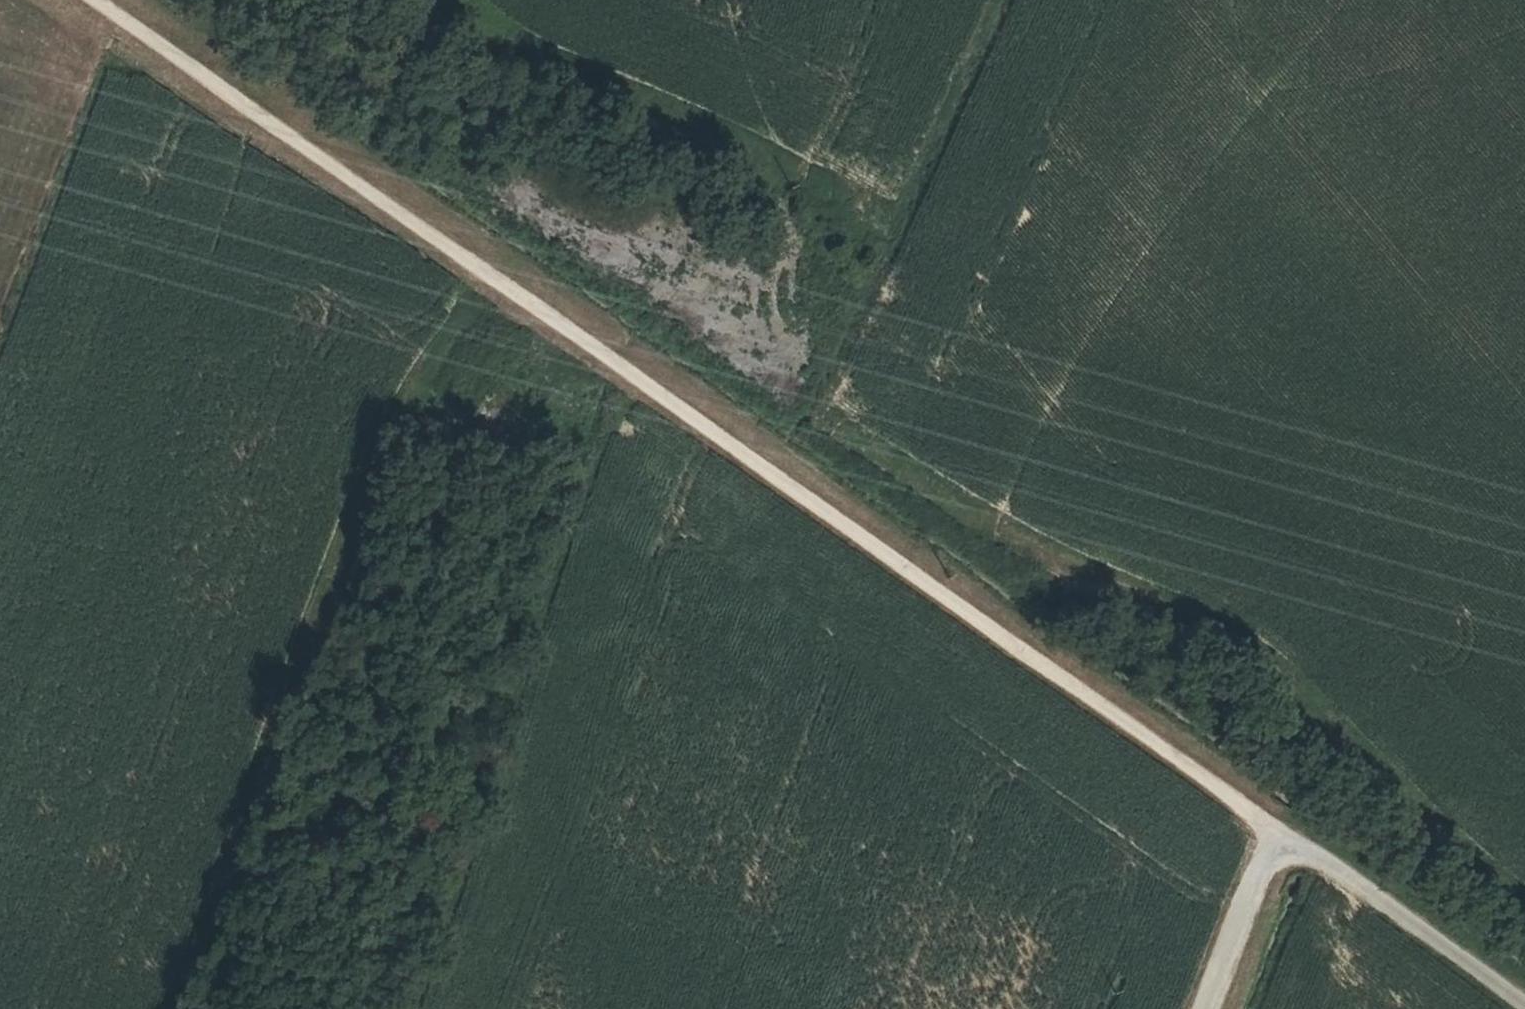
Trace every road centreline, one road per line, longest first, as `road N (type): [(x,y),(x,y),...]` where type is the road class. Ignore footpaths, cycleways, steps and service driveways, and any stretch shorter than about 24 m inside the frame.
road 1 (track): [(77,0),(1273,837)]
road 2 (unclassified): [(1209,1008),(1273,837),(1380,896),(1524,999)]

